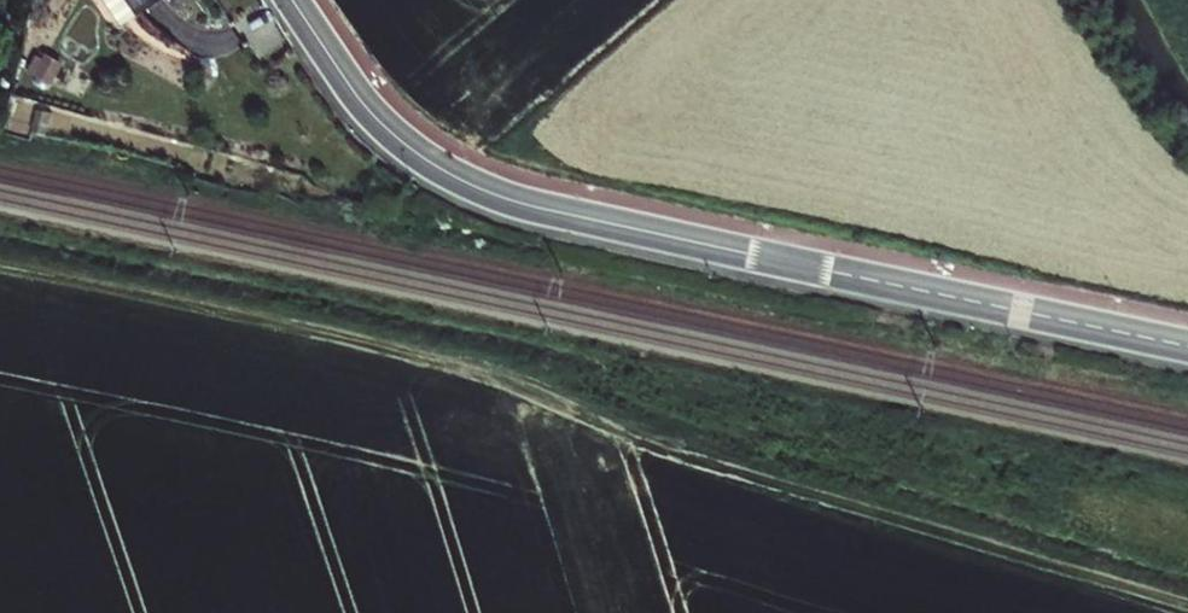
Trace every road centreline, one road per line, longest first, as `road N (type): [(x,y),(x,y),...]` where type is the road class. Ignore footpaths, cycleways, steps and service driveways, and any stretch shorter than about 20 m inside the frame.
road 1 (track): [(0,269),(273,322),(545,389),(668,445),(1187,603)]
road 2 (tertiary): [(287,0),(375,117),(475,186),(548,210),(1187,345)]

